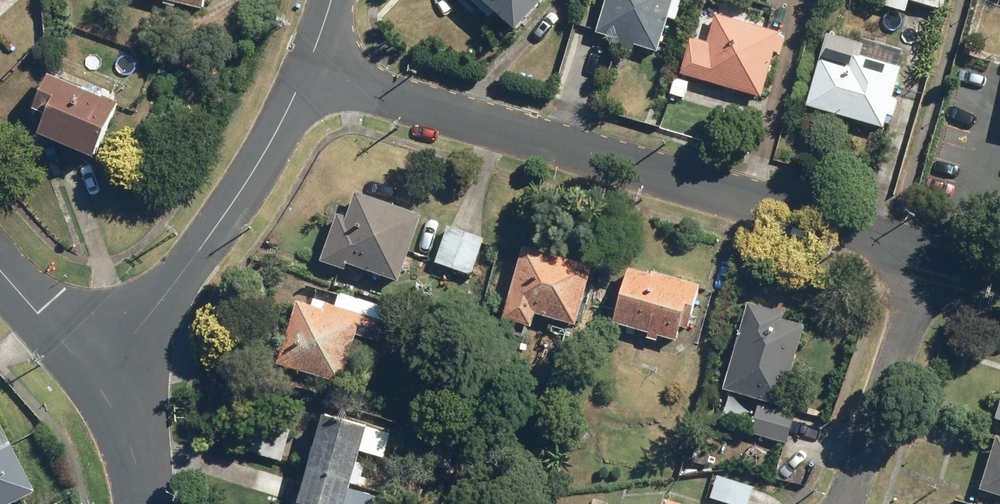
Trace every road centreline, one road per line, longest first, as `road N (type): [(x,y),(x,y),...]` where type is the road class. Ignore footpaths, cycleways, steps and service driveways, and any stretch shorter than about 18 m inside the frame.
road 1 (residential): [(307,73),(929,252)]
road 2 (residential): [(99,387),(232,204),(307,73)]
road 3 (residential): [(929,252),(846,503)]
road 4 (tertiary): [(99,387),(0,270)]
road 5 (tertiary): [(141,503),(130,452),(99,387)]

